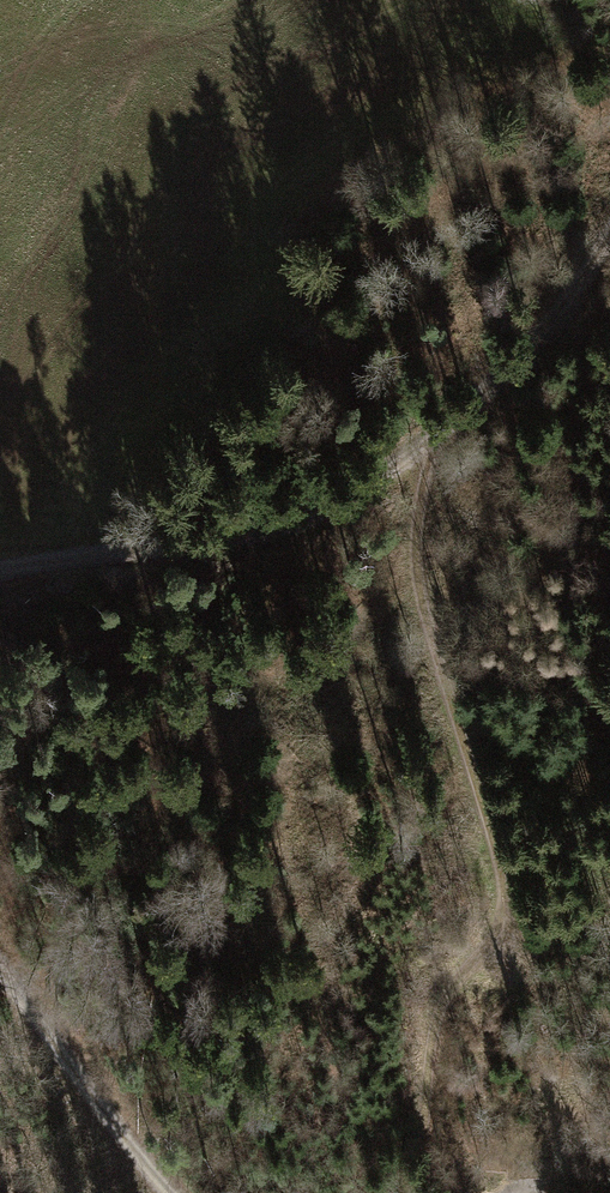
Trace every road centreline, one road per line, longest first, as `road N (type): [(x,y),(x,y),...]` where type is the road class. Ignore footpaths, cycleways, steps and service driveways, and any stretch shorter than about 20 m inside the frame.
road 1 (track): [(430,440),(417,577),(499,838),(502,916),(452,988),(435,1053),(424,1157),(453,1192)]
road 2 (track): [(0,575),(254,540),(331,514),(520,373),(609,235)]
road 3 (track): [(0,964),(95,1115),(165,1192)]

